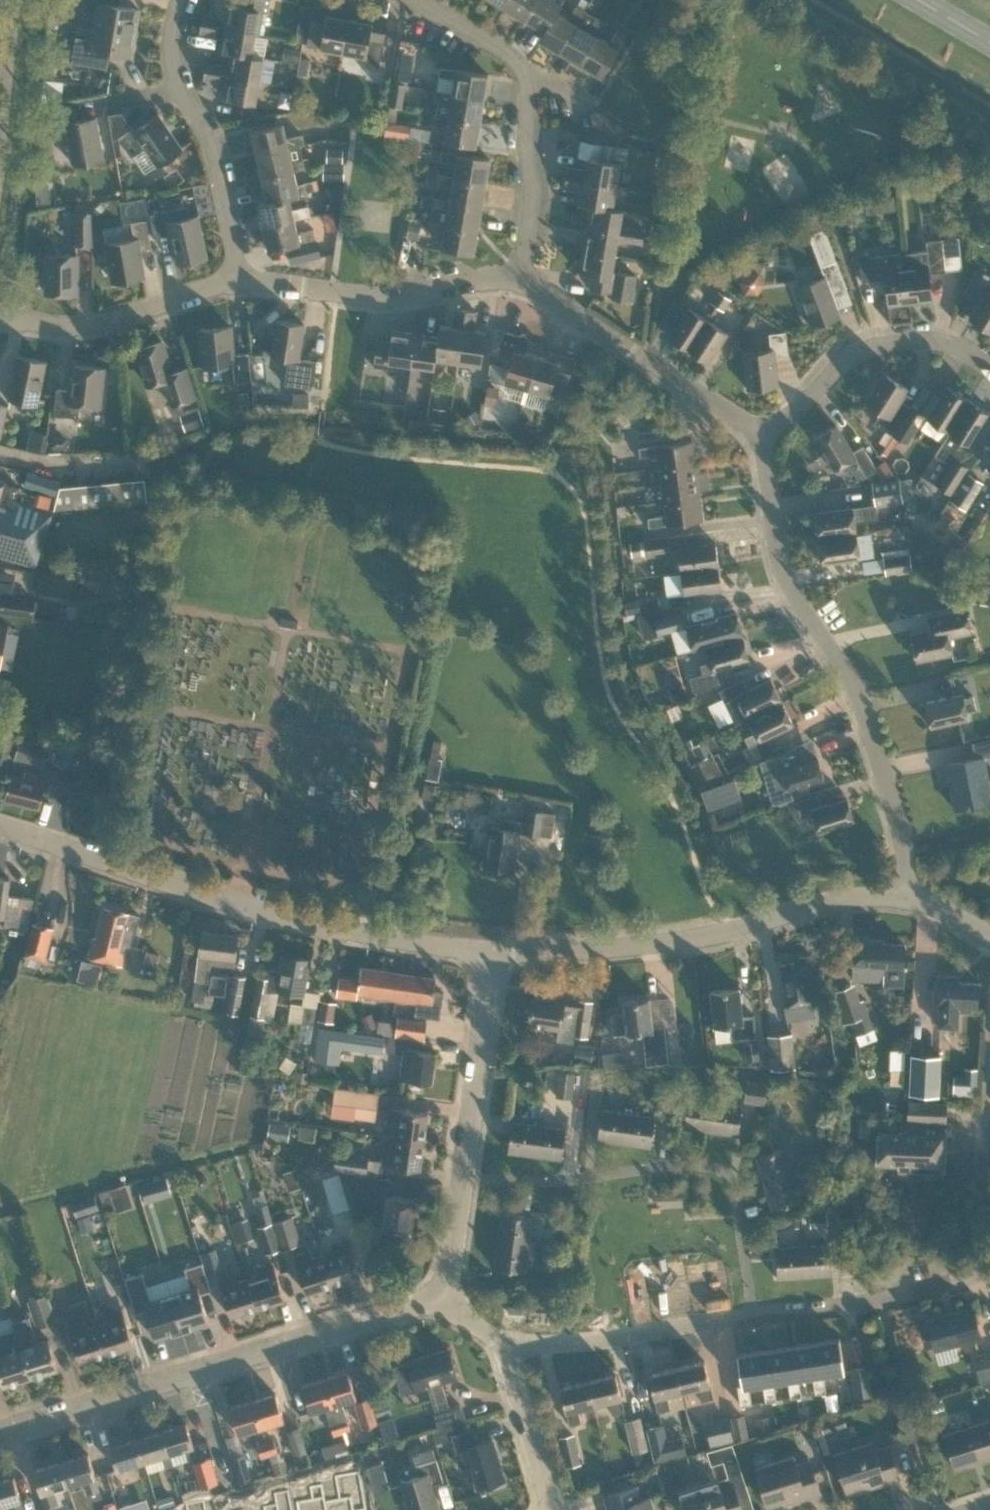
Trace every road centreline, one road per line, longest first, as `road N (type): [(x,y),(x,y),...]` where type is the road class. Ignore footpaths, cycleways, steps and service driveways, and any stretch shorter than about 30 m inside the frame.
road 1 (tertiary): [(491,950),(307,920),(0,821)]
road 2 (unclassified): [(903,897),(902,834),(858,692),(777,556),(757,432)]
road 3 (residential): [(0,1429),(438,1295)]
road 4 (tertiary): [(903,897),(839,896),(734,927),(611,947),(491,950)]
road 5 (residential): [(751,1314),(736,1195),(709,1164),(460,1178)]
road 6 (residential): [(751,1314),(878,1300),(975,1268),(989,1113)]
road 7 (residential): [(425,0),(520,69),(530,190),(516,277)]
road 8 (residential): [(235,280),(206,128),(175,82),(179,0)]
road 9 (unclassified): [(757,432),(516,277)]
road 10 (unclassified): [(516,277),(378,295),(235,280)]
road 11 (residential): [(989,363),(940,339),(875,342),(844,355),(804,399),(757,432)]
road 12 (residential): [(510,1346),(751,1314)]
road 13 (unclassified): [(235,280),(76,323),(0,312)]
road 14 (residential): [(460,1178),(491,950)]
road 15 (residential): [(554,1509),(510,1346)]

